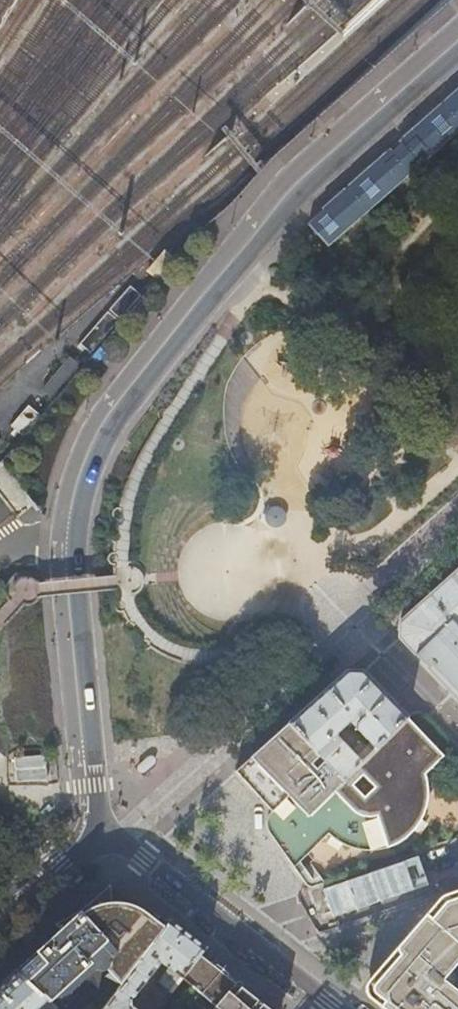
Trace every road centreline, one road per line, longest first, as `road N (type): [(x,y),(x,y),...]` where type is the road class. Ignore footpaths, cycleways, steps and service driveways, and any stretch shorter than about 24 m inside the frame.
road 1 (secondary): [(457,54),(309,186),(101,443),(76,555),(100,833)]
road 2 (residential): [(338,1008),(145,859),(100,833)]
road 3 (secondary): [(100,833),(0,928)]

